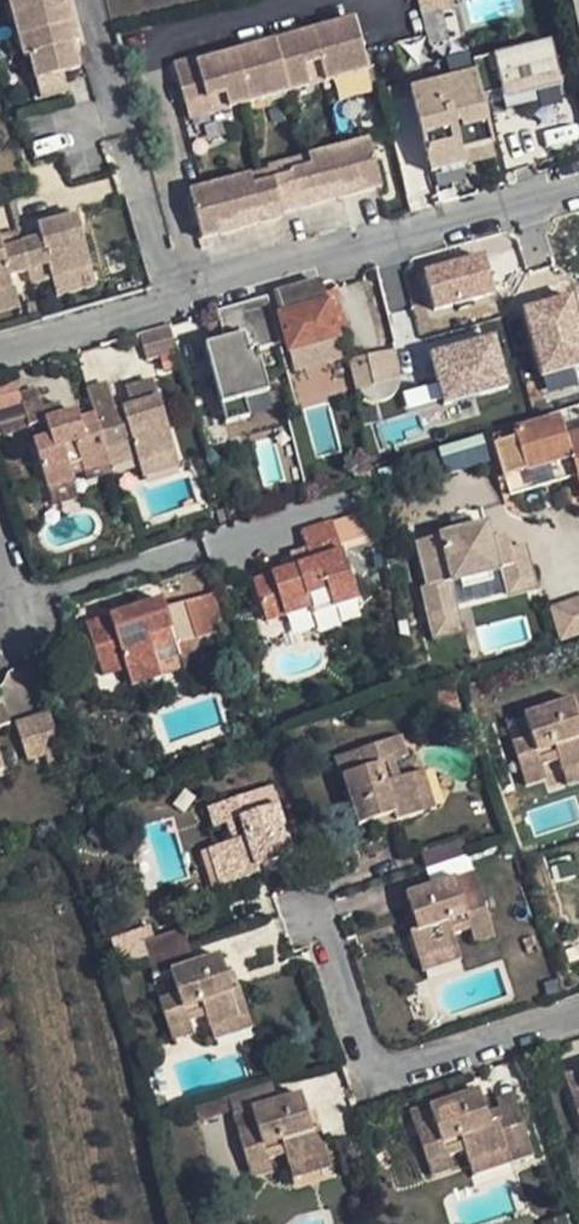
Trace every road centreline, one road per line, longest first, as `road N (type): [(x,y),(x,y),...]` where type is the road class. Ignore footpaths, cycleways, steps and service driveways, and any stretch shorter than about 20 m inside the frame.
road 1 (residential): [(578,191),(0,352)]

